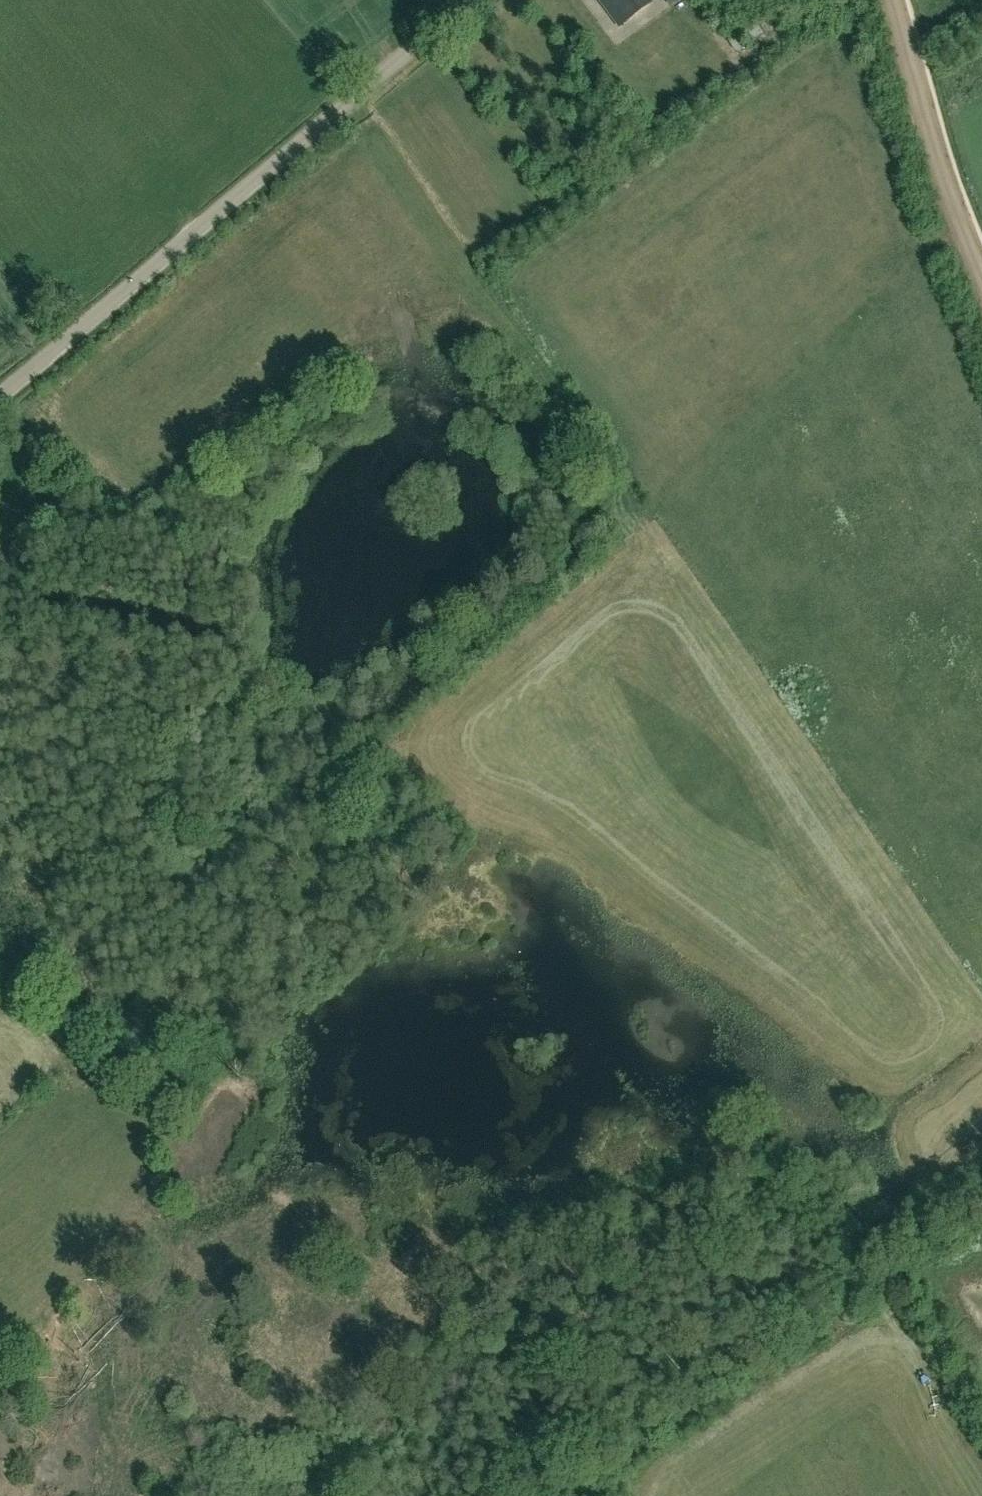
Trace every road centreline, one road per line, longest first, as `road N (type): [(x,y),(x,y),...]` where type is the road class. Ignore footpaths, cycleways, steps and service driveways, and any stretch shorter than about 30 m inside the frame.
road 1 (unclassified): [(0,387),(467,0)]
road 2 (track): [(895,0),(949,192),(981,273)]

